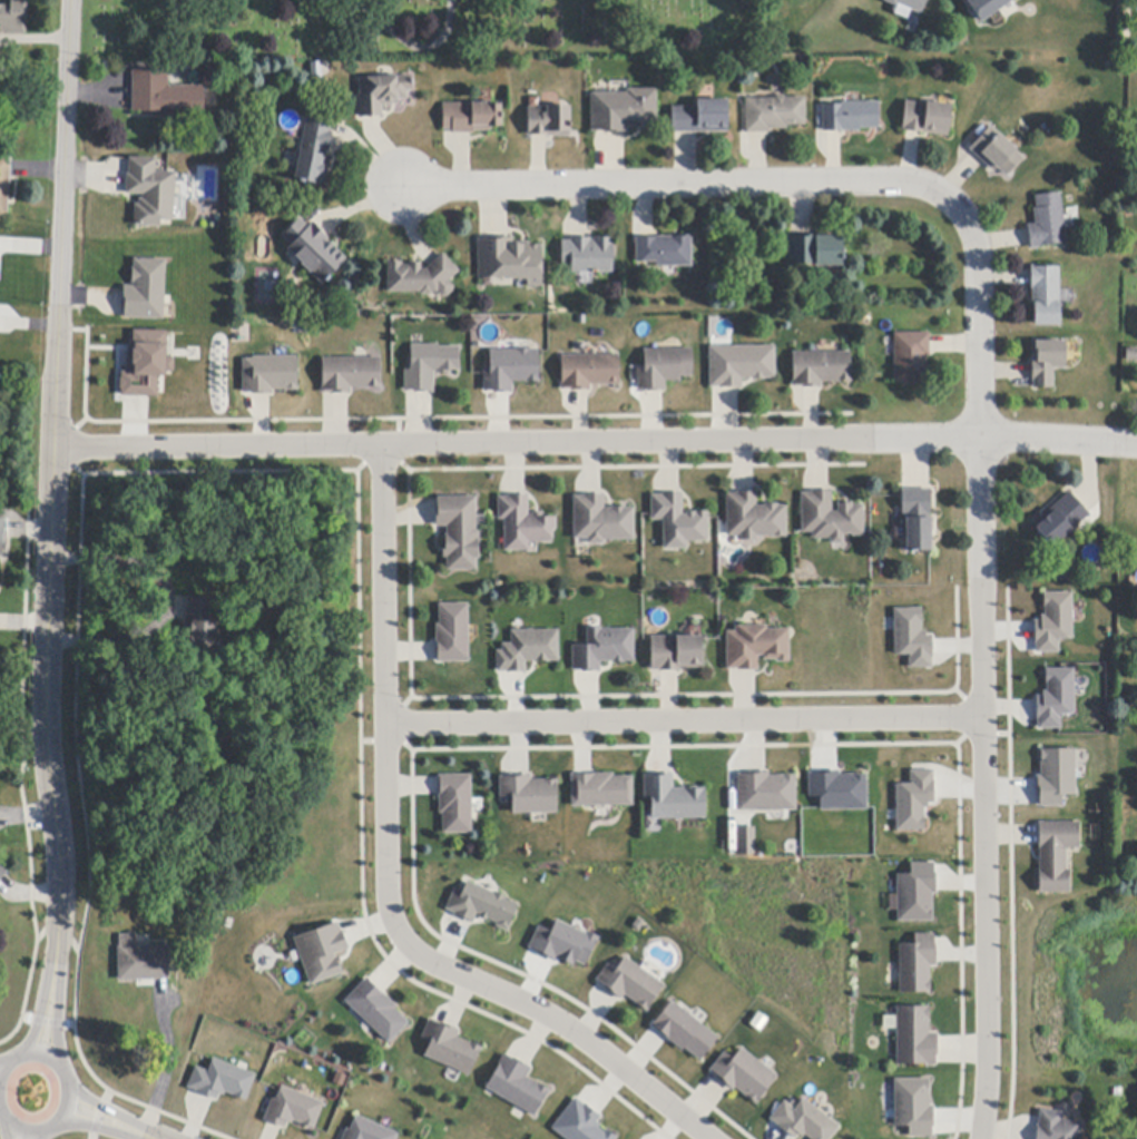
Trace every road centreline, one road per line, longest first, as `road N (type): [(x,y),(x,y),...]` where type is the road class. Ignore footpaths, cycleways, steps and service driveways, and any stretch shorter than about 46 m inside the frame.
road 1 (residential): [(979,1138),(989,1074),(974,245),(950,196),(904,185),(400,184)]
road 2 (residential): [(1136,445),(979,438),(52,448)]
road 3 (residential): [(60,941),(41,728),(68,0)]
road 4 (residential): [(381,446),(386,913),(412,953),(560,1020),(712,1138)]
road 5 (residential): [(982,719),(385,726)]
road 6 (residential): [(0,1117),(17,1130),(49,1129),(67,1113),(73,1090),(67,1070),(46,1053),(18,1054),(0,1068)]
road 7 (residential): [(60,1062),(60,941)]

